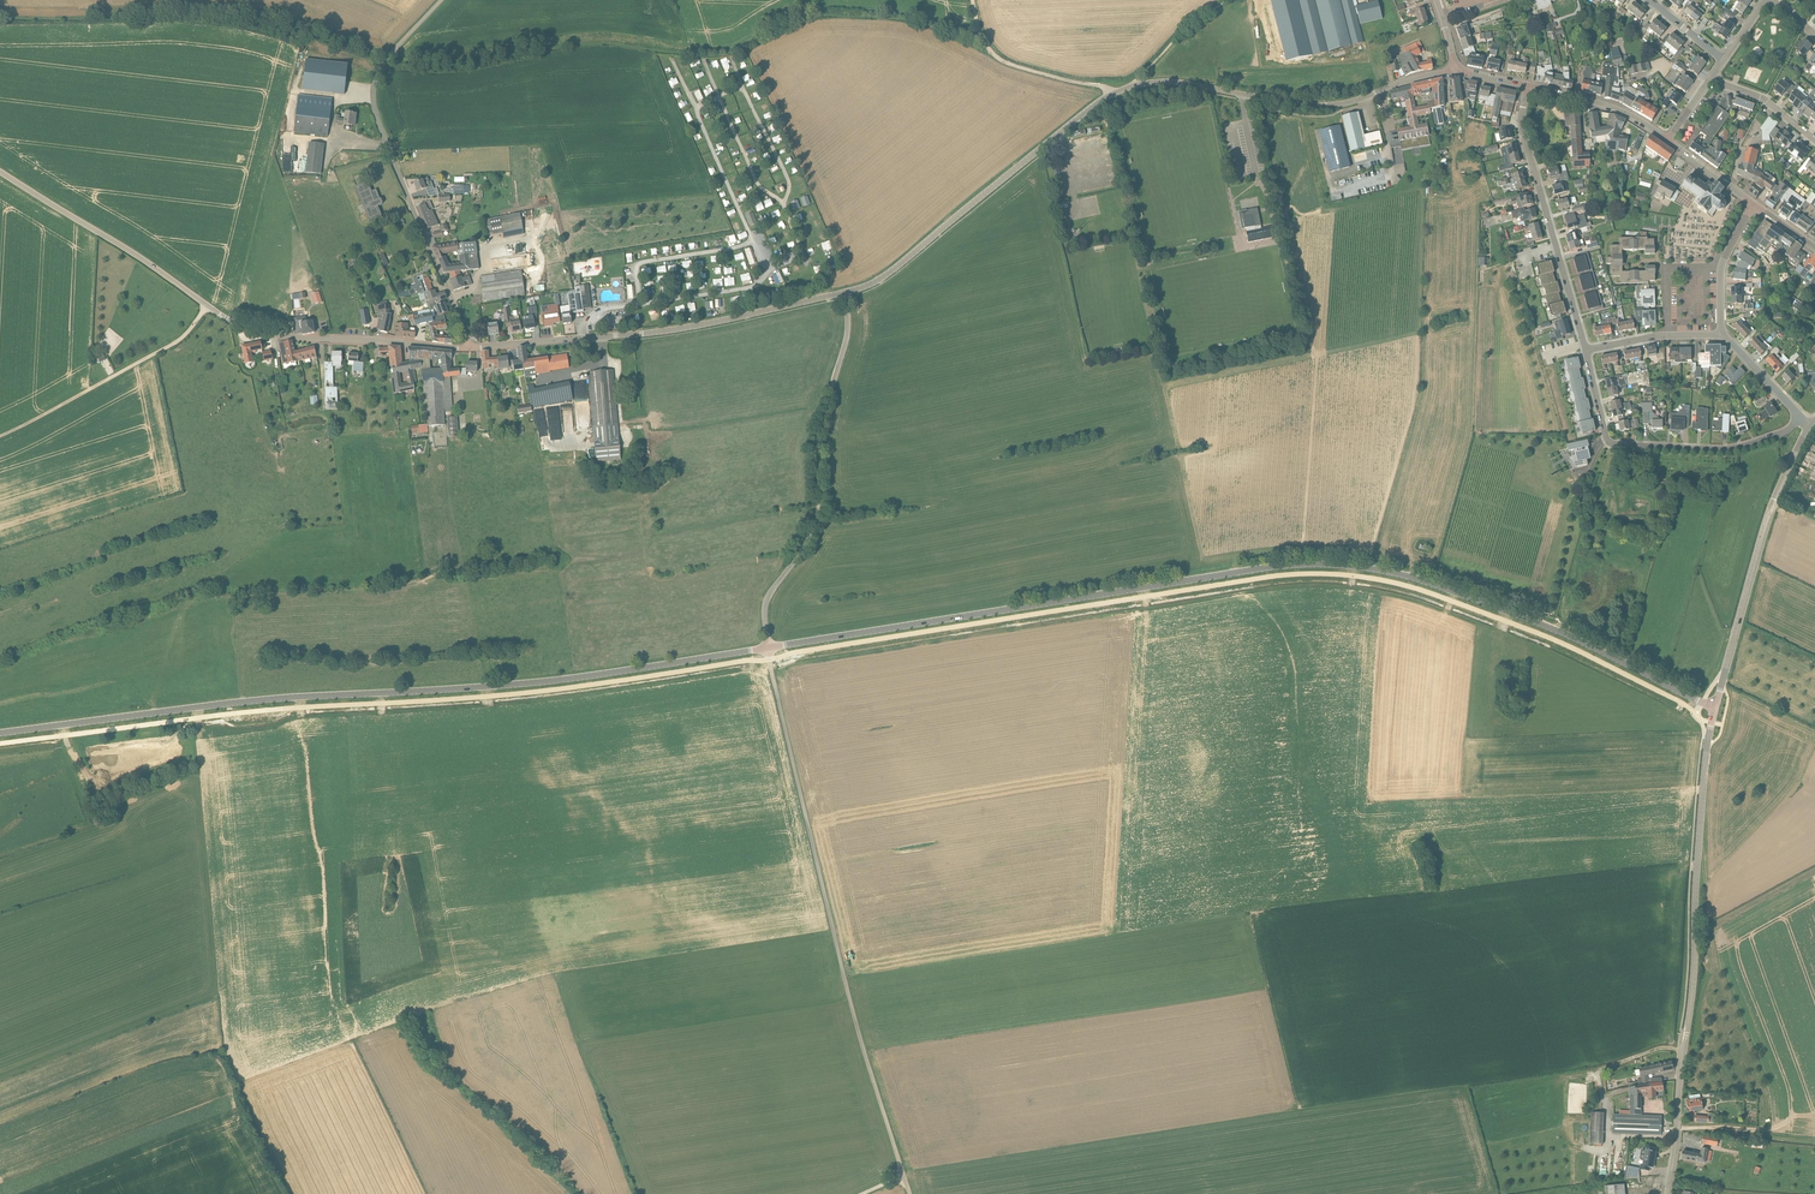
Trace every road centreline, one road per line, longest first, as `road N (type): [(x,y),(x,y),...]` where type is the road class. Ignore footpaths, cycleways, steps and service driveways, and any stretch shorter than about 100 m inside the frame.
road 1 (tertiary): [(1715,708),(1540,623),(1416,578),(1339,564),(1258,568),(768,647)]
road 2 (tertiary): [(0,732),(260,700),(570,679),(750,650)]
road 3 (unclassified): [(910,1193),(851,1003),(768,647)]
road 4 (tertiary): [(1667,1193),(1715,708)]
road 5 (unclassified): [(469,348),(373,98),(379,70),(441,0)]
road 6 (unclassified): [(469,348),(661,331),(843,293)]
road 7 (unclassified): [(768,647),(767,598),(802,549),(816,512),(814,447),(847,337),(843,293)]
road 8 (unclassified): [(843,293),(888,274),(1096,104),(1133,86)]
road 9 (unclassified): [(1133,86),(1177,82),(1330,105),(1455,71)]
road 10 (tertiary): [(1715,708),(1769,517),(1810,427)]
road 11 (residential): [(1586,350),(1521,124),(1526,86)]
road 12 (unclassified): [(225,318),(0,172)]
road 13 (track): [(0,436),(176,343),(207,305)]
road 14 (unclassified): [(455,348),(303,339),(227,319)]
road 15 (residential): [(1615,445),(1732,449),(1784,432),(1800,416)]
road 16 (tertiary): [(1667,139),(1617,110),(1526,86)]
road 17 (residential): [(1719,335),(1720,267),(1752,204)]
road 18 (residential): [(1586,350),(1719,335)]
road 19 (track): [(1112,94),(1010,64),(990,50)]
road 20 (unclassified): [(1133,86),(1184,30),(1230,0)]
road 21 (residential): [(1814,140),(1765,99),(1711,79)]

